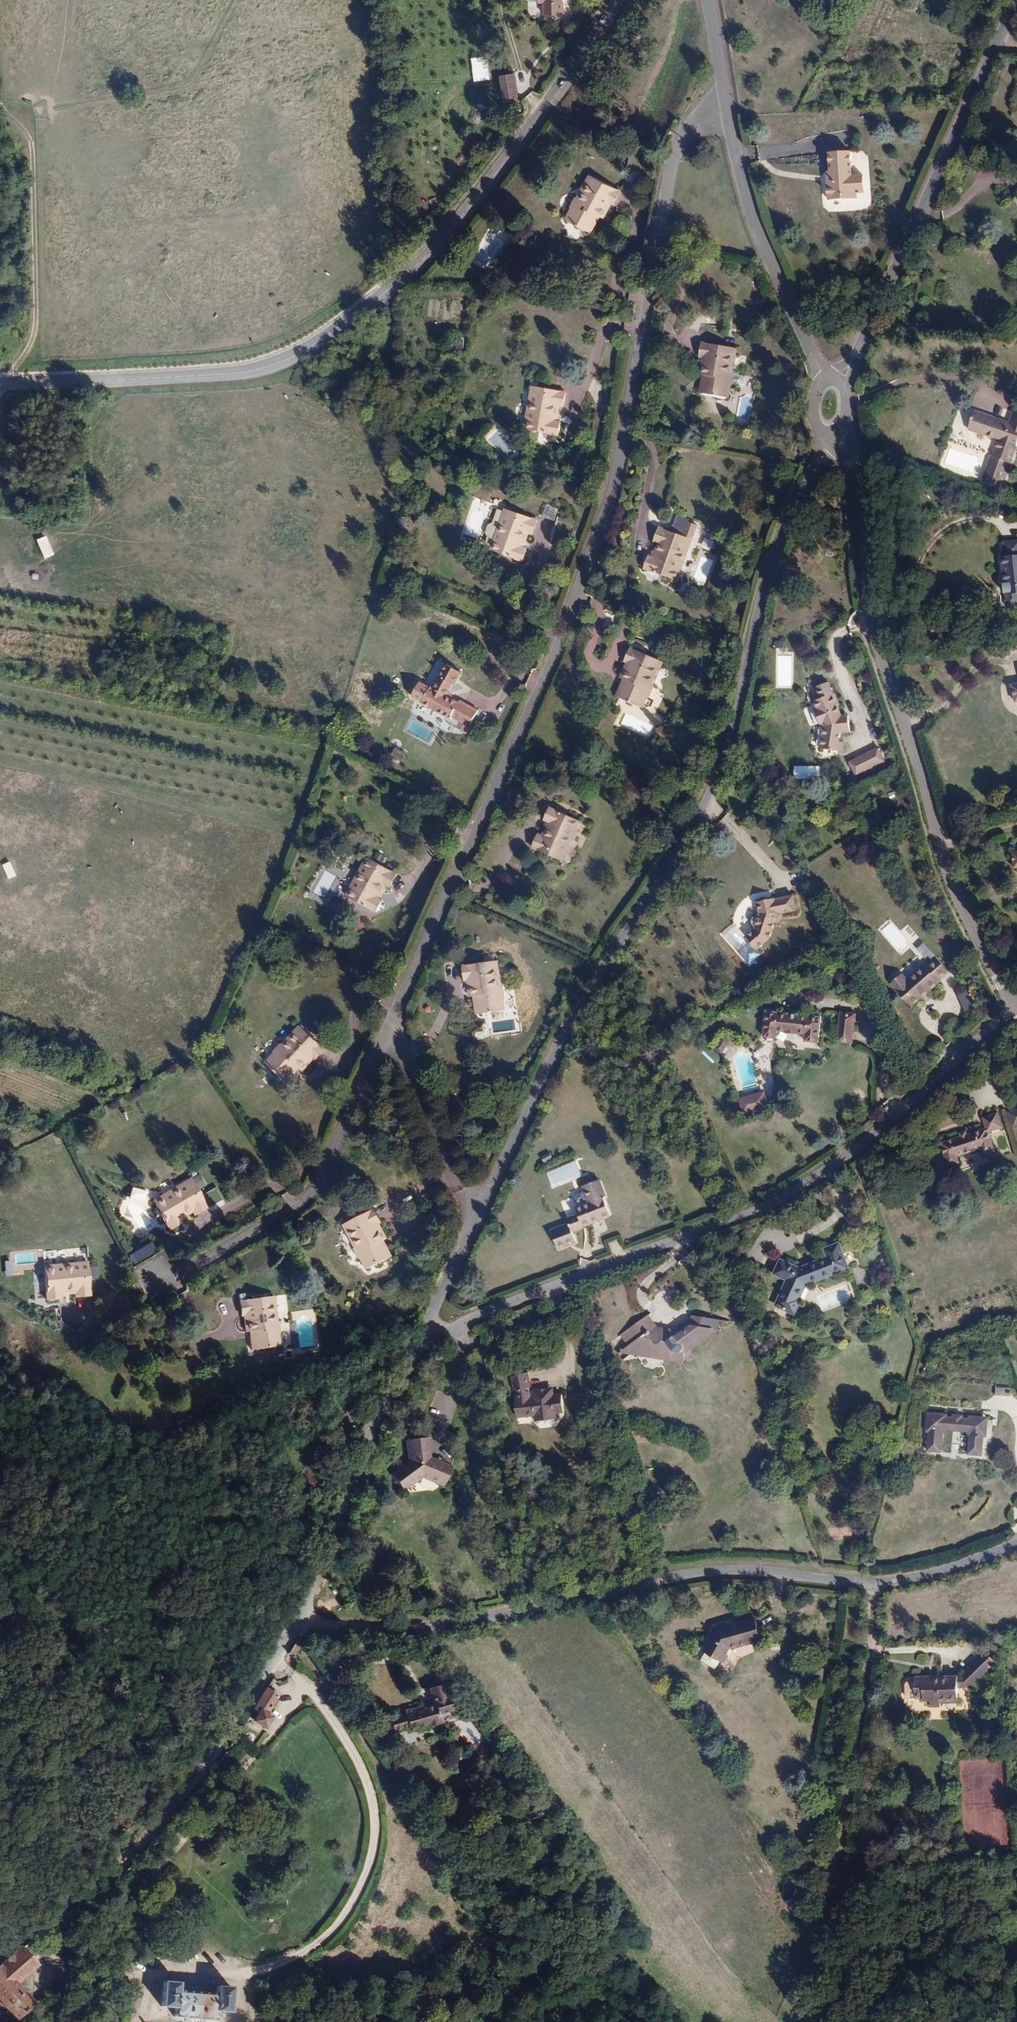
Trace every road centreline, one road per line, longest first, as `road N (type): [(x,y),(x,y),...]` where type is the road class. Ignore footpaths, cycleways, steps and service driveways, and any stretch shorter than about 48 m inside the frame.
road 1 (residential): [(393,1028),(564,642),(606,520),(677,155),(683,140),(727,105)]
road 2 (residential): [(479,1218),(578,1012),(716,781),(764,593),(830,435)]
road 3 (tertiary): [(619,0),(460,229),(410,280),(336,332),(250,371),(0,383)]
road 4 (residential): [(1016,1546),(935,1575),(878,1583),(710,1570),(444,1626),(355,1629),(295,1618)]
road 5 (residential): [(1016,1000),(958,1062),(840,1154),(722,1214),(517,1283),(421,1343)]
road 6 (residential): [(843,430),(860,476),(874,629),(949,871),(1016,1000)]
road 7 (residential): [(0,1964),(162,1824),(273,1667),(295,1618)]
road 8 (track): [(0,1509),(421,1343)]
road 9 (track): [(796,2021),(838,1889),(878,1583)]
road 10 (residential): [(844,385),(1016,2)]
road 11 (residential): [(157,1290),(315,1195),(393,1028)]
road 12 (track): [(0,95),(2,107),(34,139),(38,333),(0,383)]
road 13 (residential): [(295,1618),(421,1343)]
road 14 (residential): [(827,379),(761,238),(727,105)]
road 15 (residential): [(479,1218),(455,1181),(393,1028)]
road 16 (residential): [(421,1343),(479,1218)]

